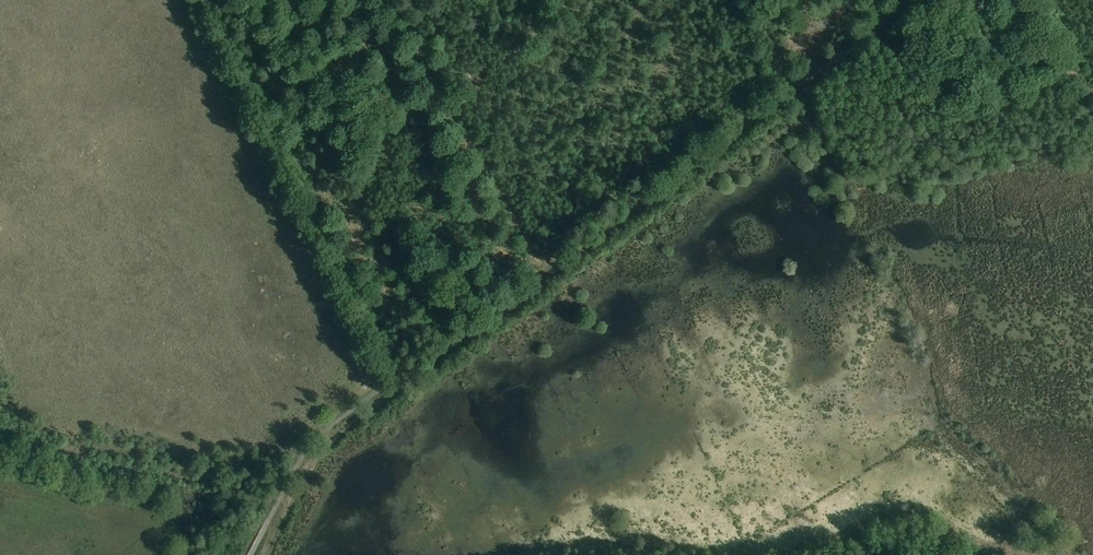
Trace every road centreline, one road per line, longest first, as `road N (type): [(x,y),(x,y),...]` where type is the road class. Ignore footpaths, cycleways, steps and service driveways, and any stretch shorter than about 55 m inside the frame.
road 1 (track): [(265,554),(314,461),(339,433),(800,89)]
road 2 (track): [(399,384),(214,0)]
road 3 (track): [(800,89),(909,3)]

